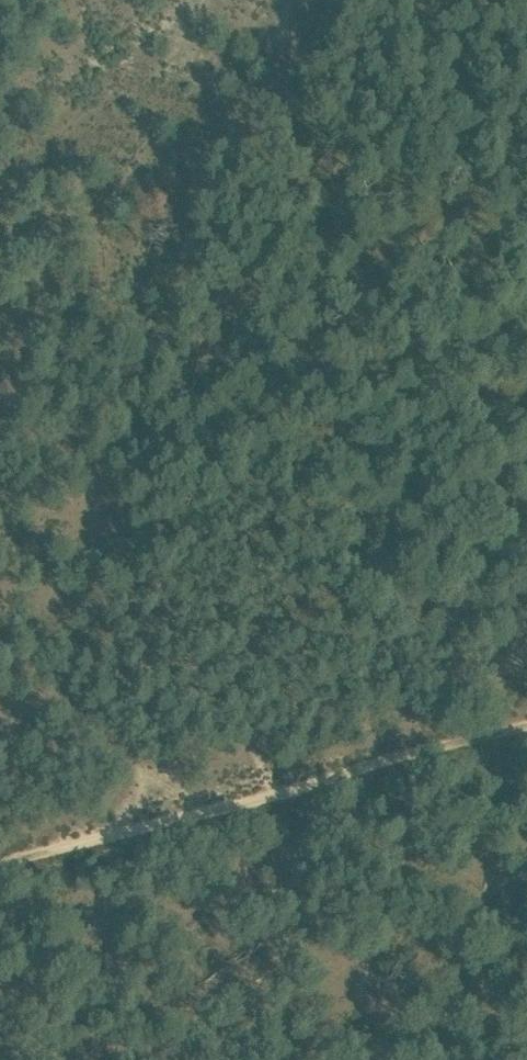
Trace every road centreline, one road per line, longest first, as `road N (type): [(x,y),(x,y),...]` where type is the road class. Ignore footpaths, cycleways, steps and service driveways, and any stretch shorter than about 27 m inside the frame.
road 1 (track): [(526,722),(272,799),(0,864)]

